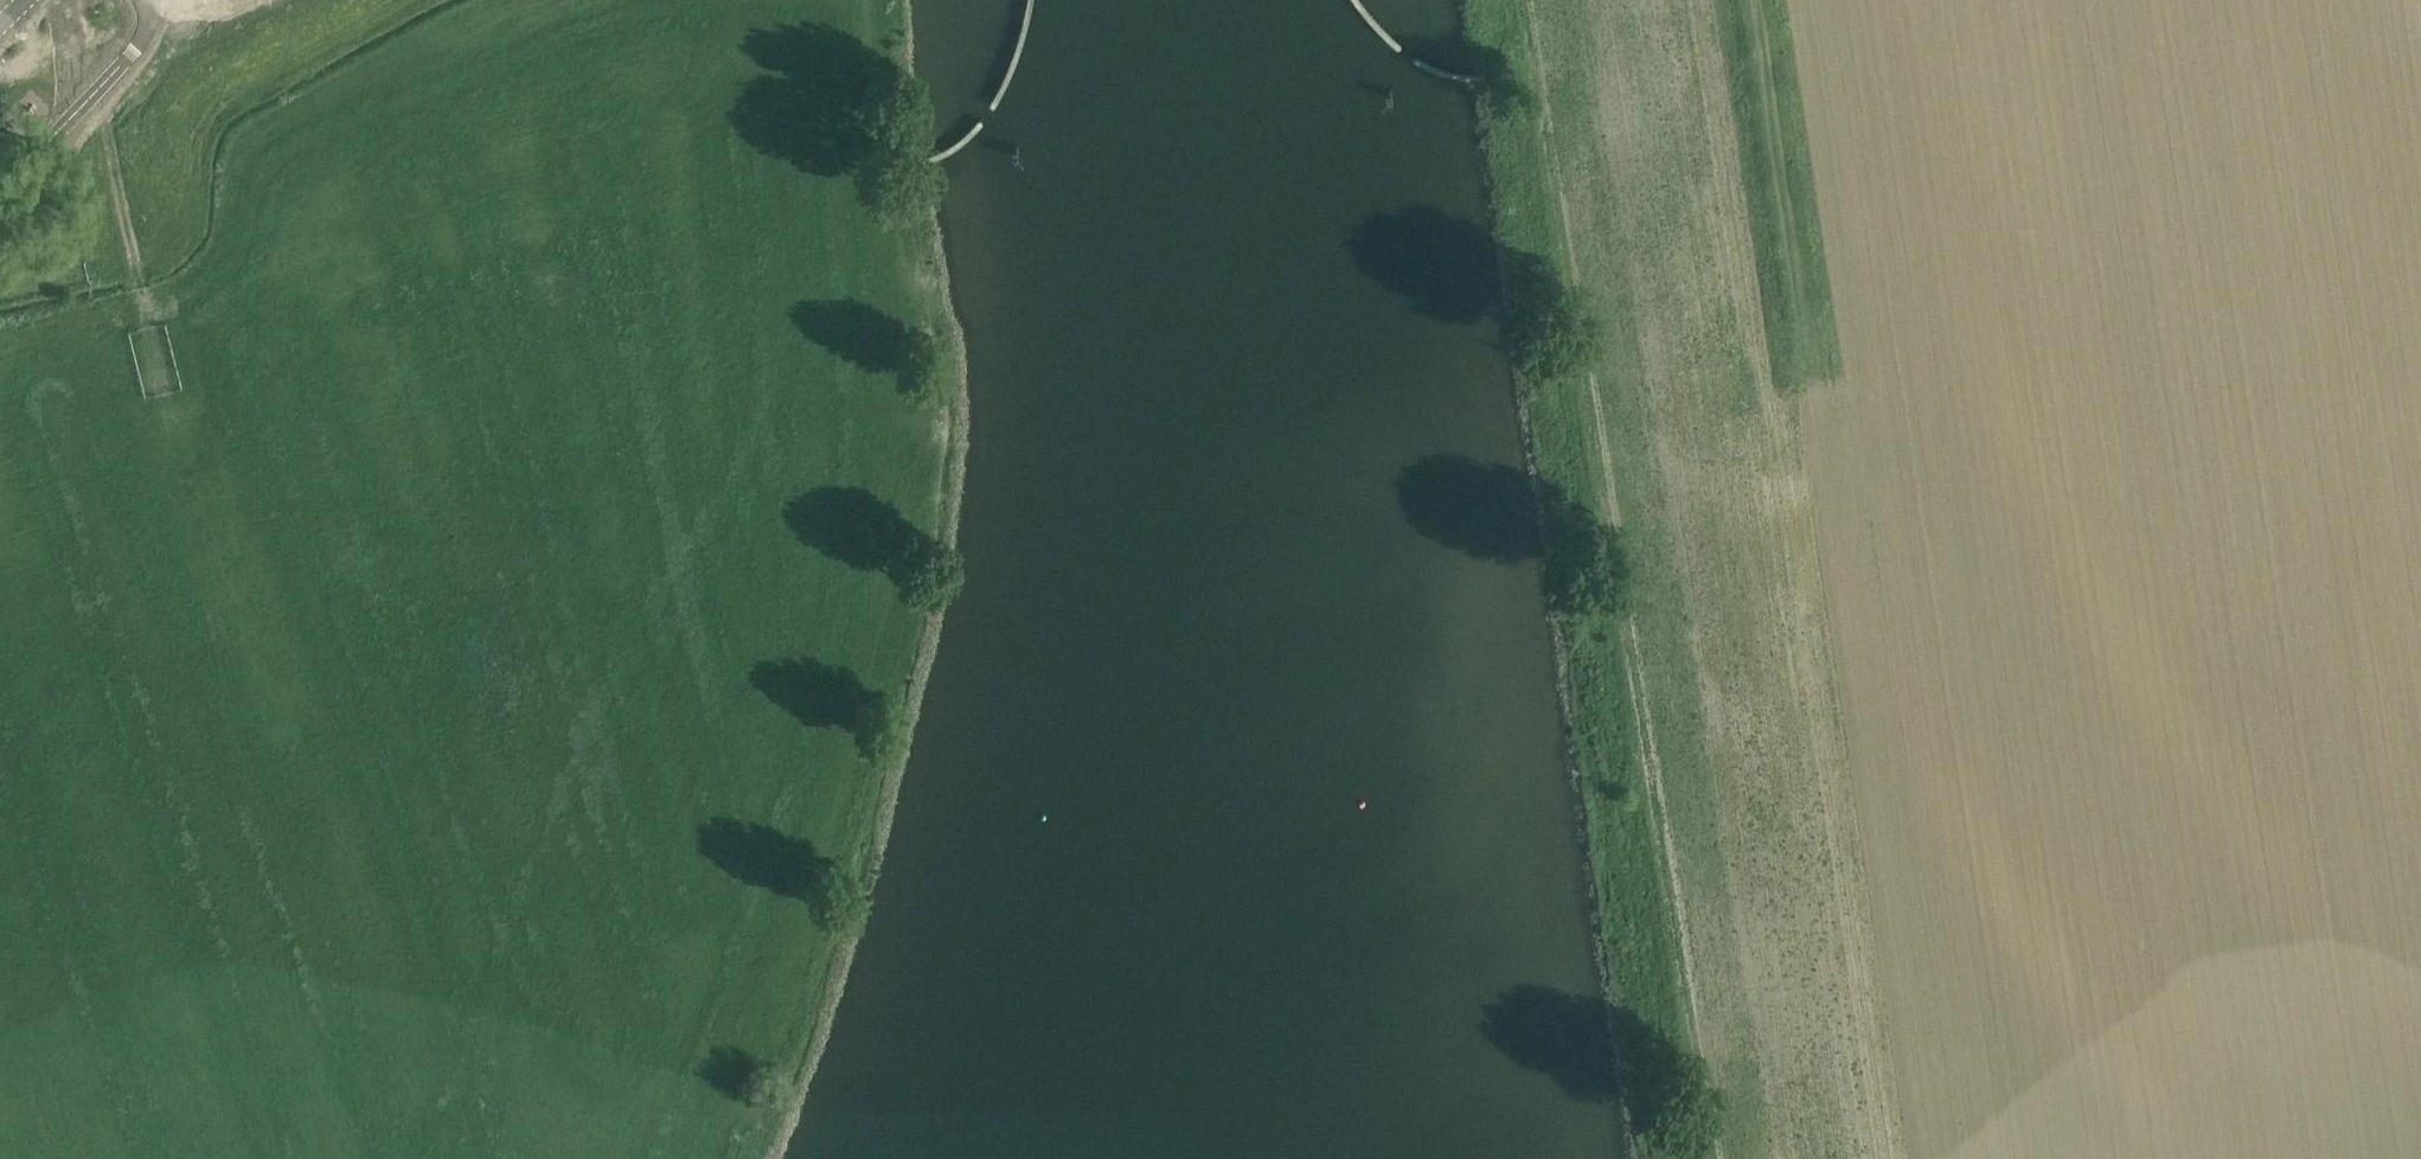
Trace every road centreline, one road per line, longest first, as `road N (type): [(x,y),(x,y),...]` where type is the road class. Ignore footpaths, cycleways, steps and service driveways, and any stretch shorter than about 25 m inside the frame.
road 1 (track): [(1753,0),(1825,481)]

